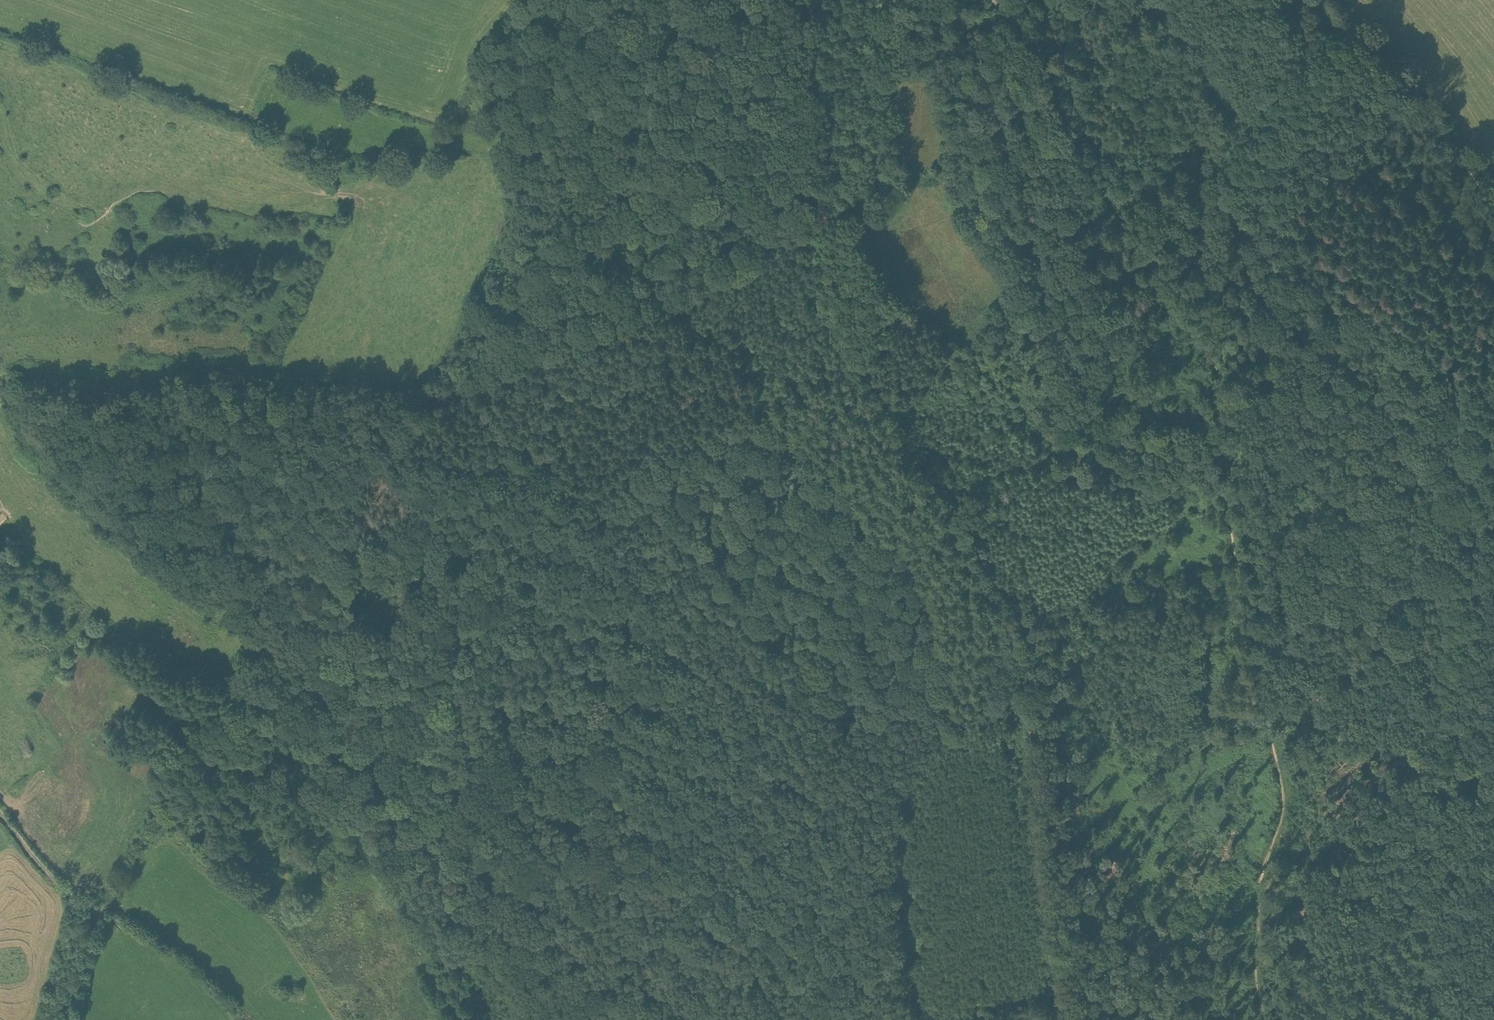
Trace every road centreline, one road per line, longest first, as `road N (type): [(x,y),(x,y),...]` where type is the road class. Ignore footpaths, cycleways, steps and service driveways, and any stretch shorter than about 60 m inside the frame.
road 1 (track): [(1087,1019),(1067,989),(1049,916),(1026,631),(963,518),(856,364),(828,288),(821,218)]
road 2 (track): [(1265,1019),(1257,982),(1258,899),(1282,795),(1227,502),(1227,399),(1200,339),(1114,203)]
road 3 (track): [(597,0),(548,95),(541,234),(518,302),(476,371),(360,471),(354,499),(372,528)]
road 4 (track): [(952,504),(982,478),(1042,460),(1069,430),(1090,385),(1091,343),(1078,316),(996,217),(978,178),(980,127),(1012,70),(1020,35)]
road 5 (track): [(1196,194),(1313,62),(1349,38),(1371,43),(1413,92),(1493,214)]
road 6 (track): [(1114,203),(1079,154),(1045,71),(993,0)]
road 7 (track): [(821,218),(822,143),(804,0)]
road 8 (track): [(905,784),(975,716),(1025,681)]
road 9 (track): [(97,914),(55,881),(0,815)]
road 10 (track): [(97,914),(202,994)]

